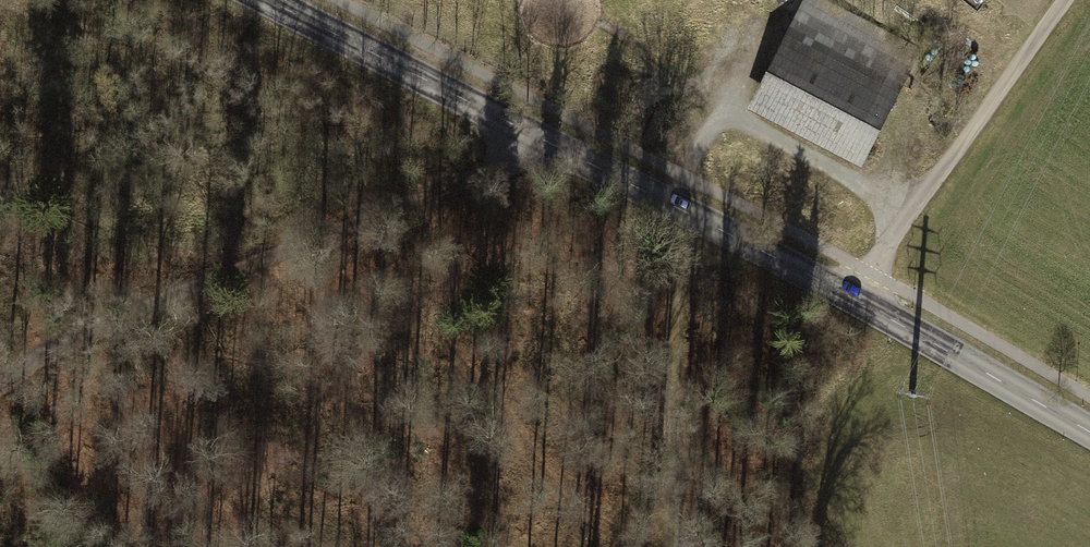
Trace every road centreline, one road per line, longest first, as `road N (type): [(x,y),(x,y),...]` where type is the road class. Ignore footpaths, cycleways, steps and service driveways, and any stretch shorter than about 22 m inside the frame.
road 1 (tertiary): [(1089,435),(852,299),(264,0)]
road 2 (track): [(554,148),(214,276),(67,341),(0,380)]
road 3 (track): [(1066,0),(852,299)]
road 4 (track): [(663,546),(670,358),(693,216)]
road 5 (track): [(781,11),(727,118),(910,219)]

